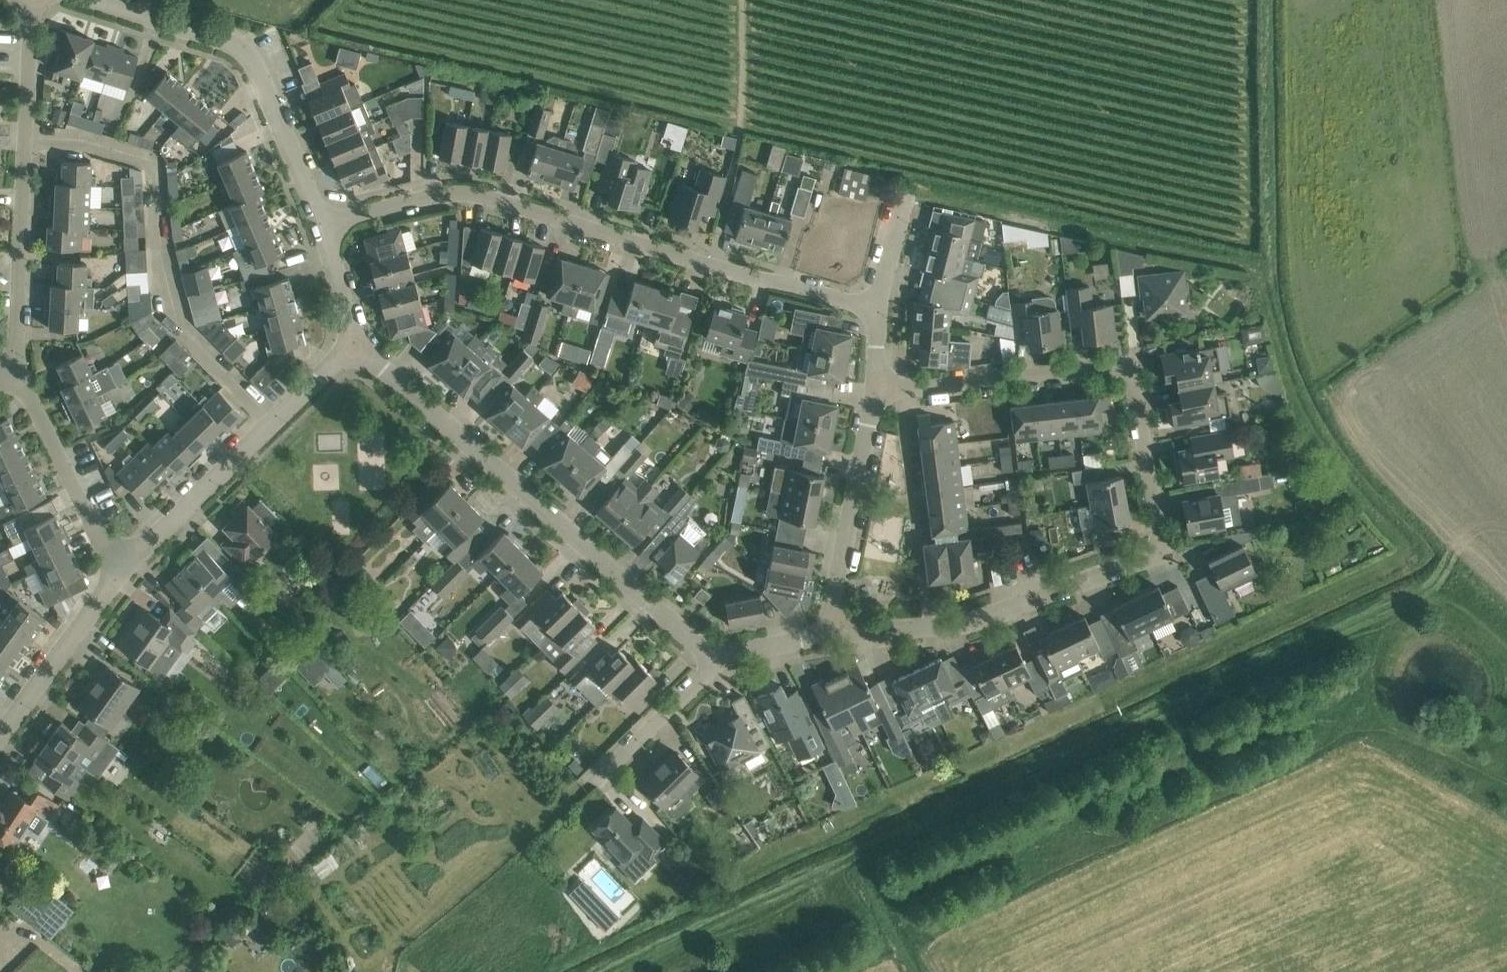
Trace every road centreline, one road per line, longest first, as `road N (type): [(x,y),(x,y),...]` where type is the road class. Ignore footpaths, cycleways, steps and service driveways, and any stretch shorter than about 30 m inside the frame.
road 1 (residential): [(827,641),(1004,619),(1154,557),(1171,519),(1126,373),(1109,368),(875,390)]
road 2 (residential): [(872,312),(493,205),(435,199),(318,233)]
road 3 (residential): [(716,667),(354,346)]
road 4 (residential): [(17,372),(31,0)]
road 5 (residential): [(318,233),(257,63),(235,45),(92,0)]
road 6 (residential): [(118,577),(354,346)]
road 7 (residential): [(827,641),(875,390)]
road 8 (residential): [(118,577),(17,372)]
road 9 (residential): [(0,739),(118,577)]
road 10 (residential): [(577,786),(716,667)]
road 11 (unclassified): [(742,0),(742,137)]
road 12 (residential): [(872,312),(902,189)]

